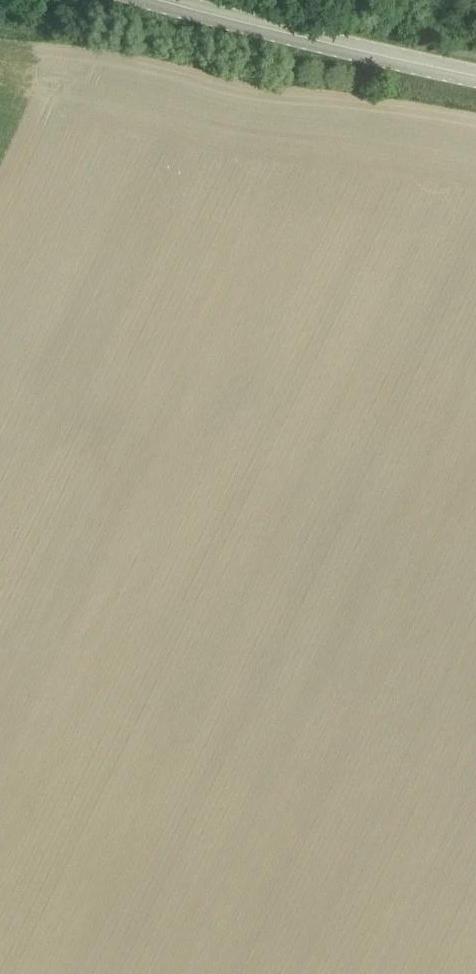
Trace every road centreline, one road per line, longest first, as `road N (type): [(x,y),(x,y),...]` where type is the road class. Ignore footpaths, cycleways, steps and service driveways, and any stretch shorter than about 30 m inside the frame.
road 1 (unclassified): [(475,70),(187,0)]

